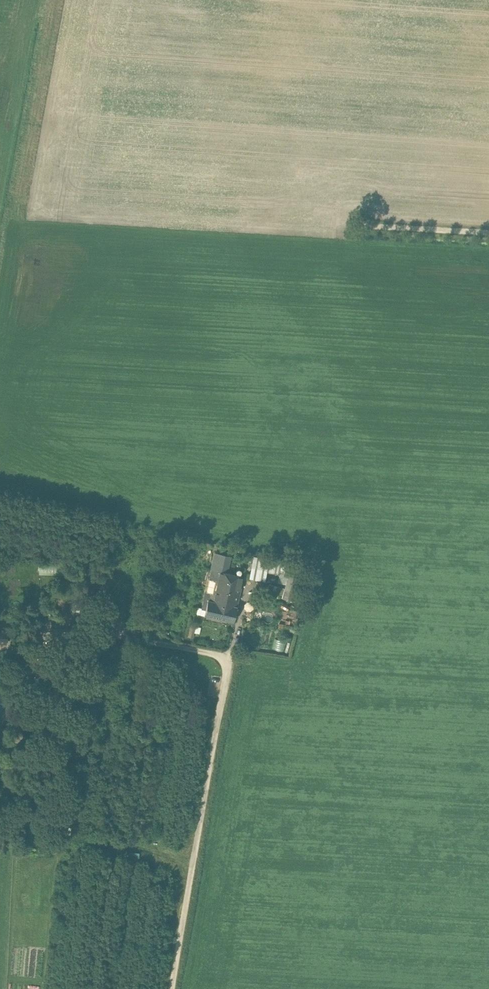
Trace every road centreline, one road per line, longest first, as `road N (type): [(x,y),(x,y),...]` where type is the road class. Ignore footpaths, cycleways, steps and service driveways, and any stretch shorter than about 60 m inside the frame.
road 1 (track): [(171,988),(230,657),(96,631)]
road 2 (track): [(358,225),(488,232)]

